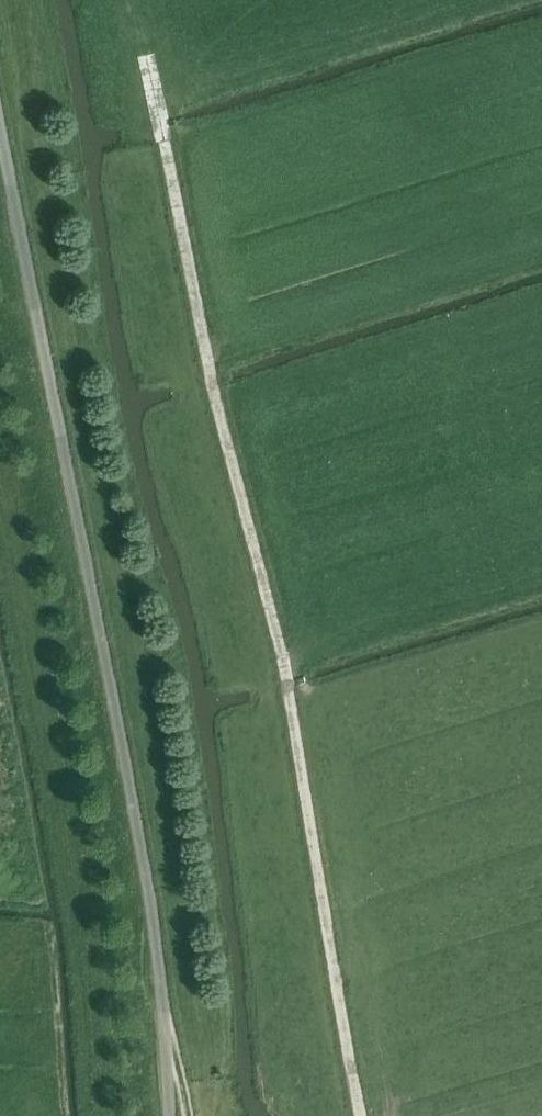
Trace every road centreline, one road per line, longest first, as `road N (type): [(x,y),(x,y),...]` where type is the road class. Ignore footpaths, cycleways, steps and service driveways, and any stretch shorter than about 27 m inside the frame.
road 1 (track): [(365,1115),(288,687),(149,59)]
road 2 (unclassified): [(176,1115),(155,867),(0,97)]

